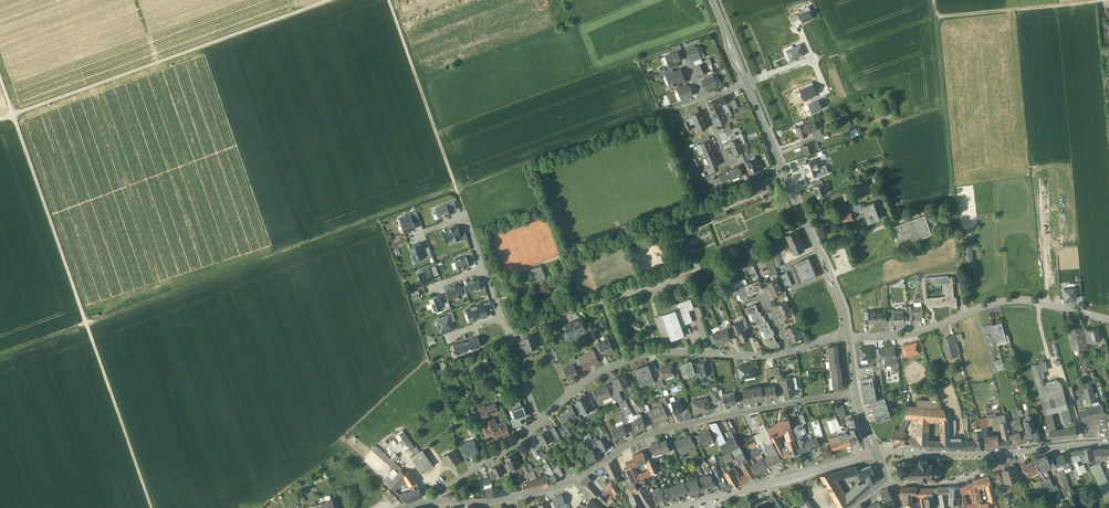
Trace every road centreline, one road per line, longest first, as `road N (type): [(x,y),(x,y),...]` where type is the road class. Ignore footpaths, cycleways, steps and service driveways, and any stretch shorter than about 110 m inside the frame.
road 1 (track): [(456,190),(0,358)]
road 2 (track): [(0,72),(152,507)]
road 3 (track): [(0,121),(344,0)]
road 4 (residential): [(573,481),(663,430),(856,393)]
road 5 (track): [(965,313),(935,17)]
road 6 (secondary): [(848,337),(839,298),(747,84)]
road 7 (residential): [(848,337),(923,330),(1012,302),(1108,319)]
road 8 (track): [(702,99),(456,190)]
road 9 (residential): [(625,363),(656,352),(765,356),(848,337)]
road 10 (tertiary): [(877,454),(682,507)]
road 11 (track): [(391,0),(456,190)]
road 12 (track): [(1108,1),(935,17)]
road 13 (residential): [(625,363),(601,305),(508,336)]
road 14 (tertiary): [(573,481),(491,502),(423,503)]
road 15 (residential): [(423,503),(540,423)]
road 16 (track): [(935,17),(820,58)]
road 17 (residential): [(992,453),(988,468),(962,482),(885,480)]

